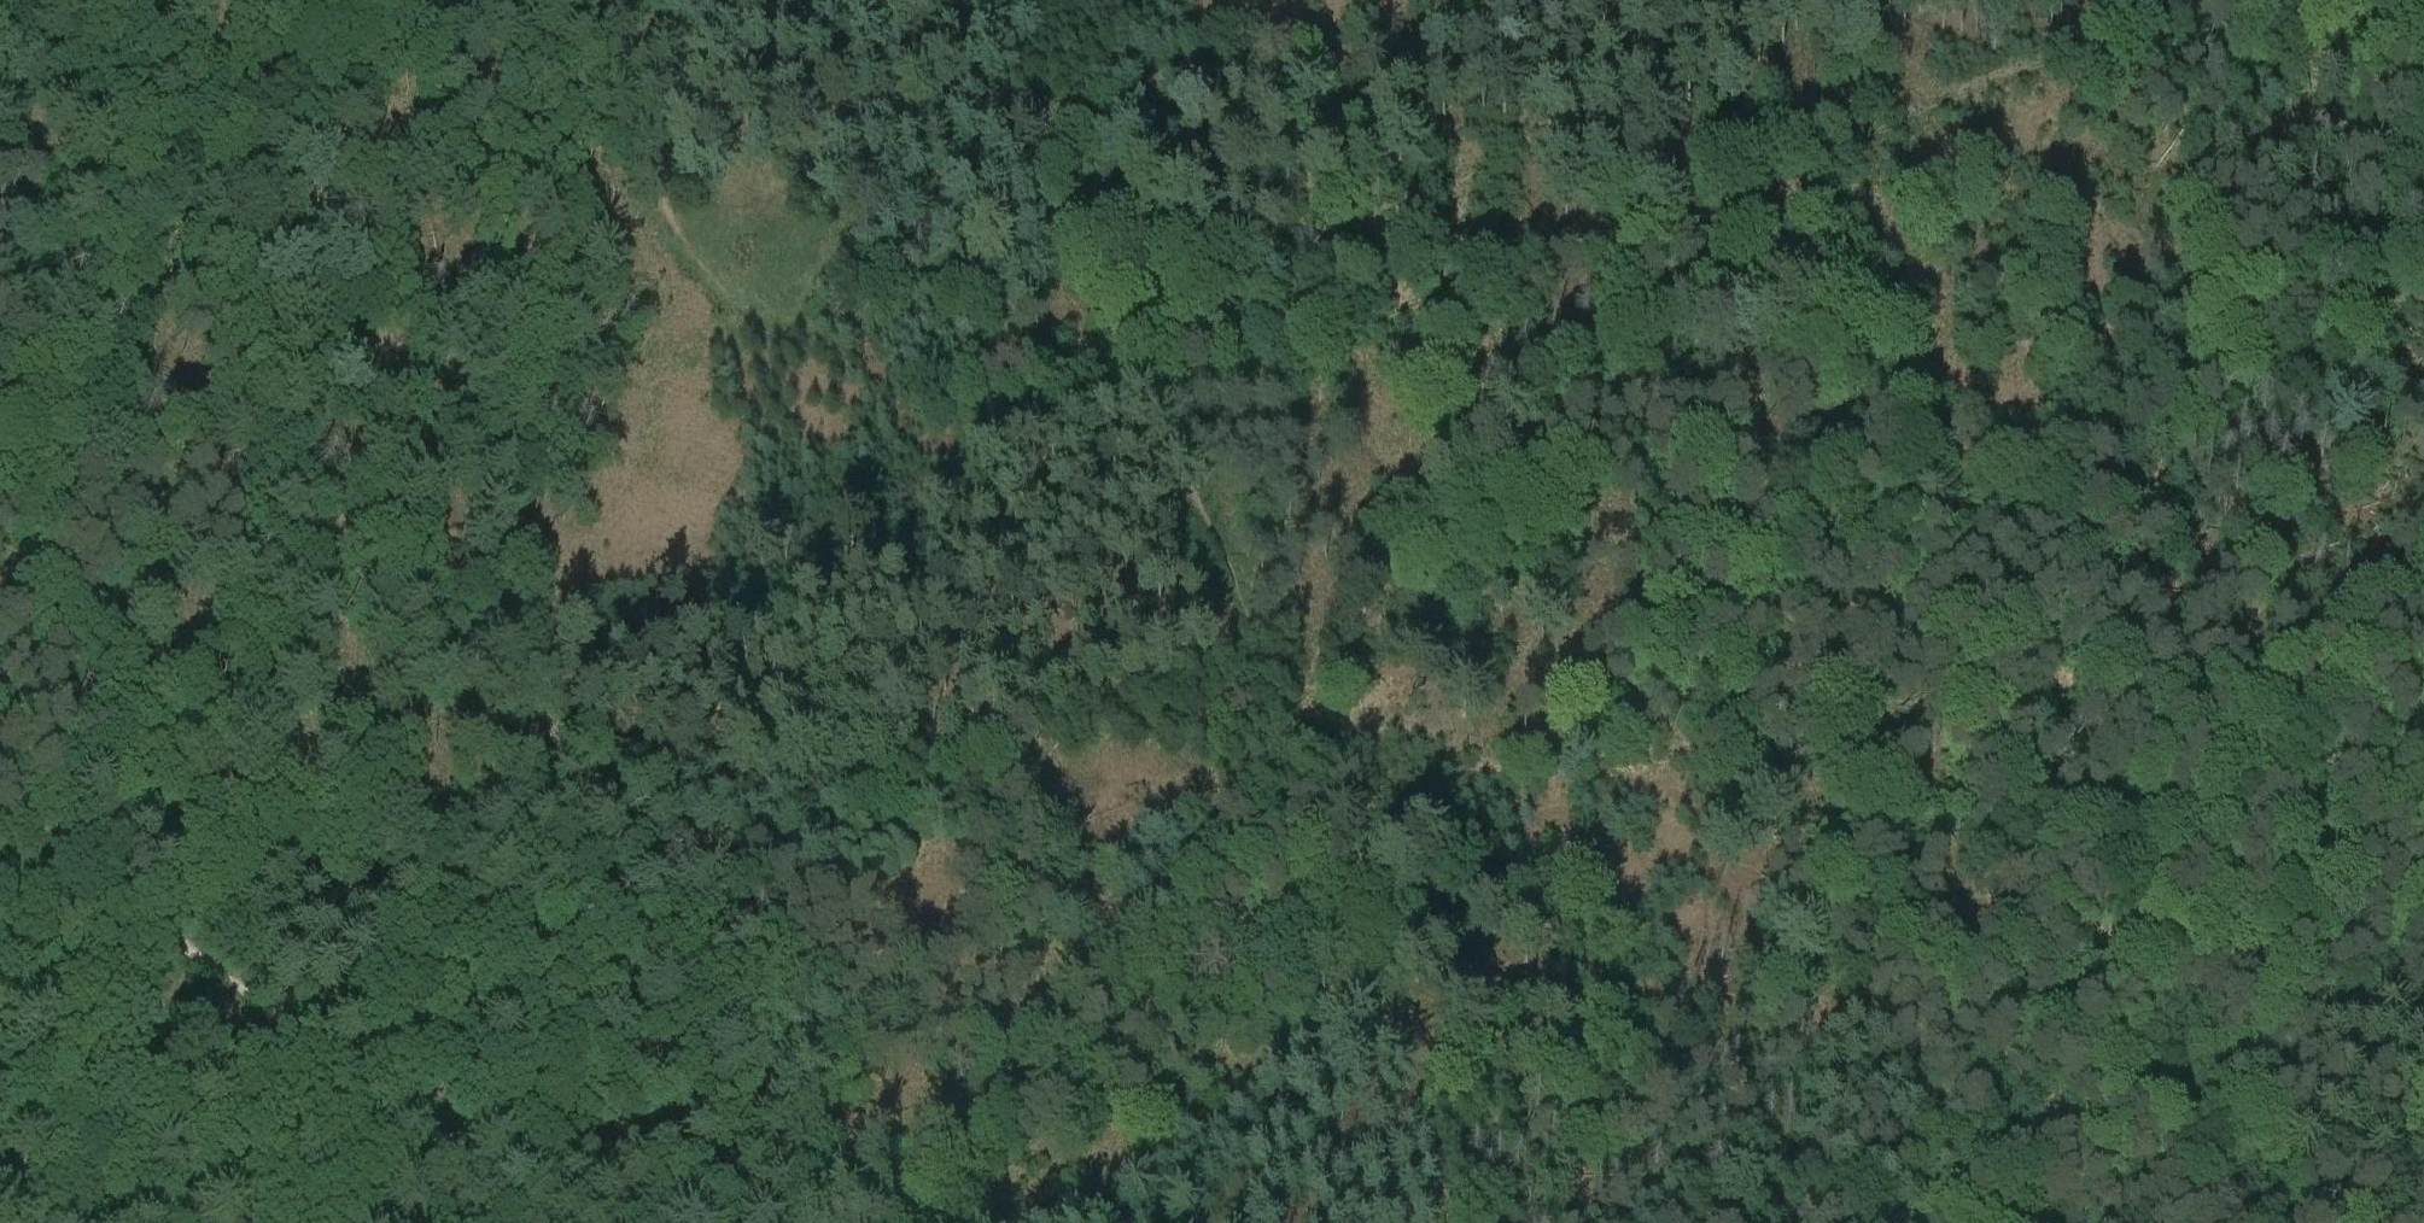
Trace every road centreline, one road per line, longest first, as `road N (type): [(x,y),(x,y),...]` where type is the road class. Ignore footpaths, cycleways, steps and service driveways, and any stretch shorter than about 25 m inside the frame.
road 1 (track): [(1461,1222),(1166,419),(980,0)]
road 2 (track): [(2423,805),(1921,1222)]
road 3 (track): [(2239,1222),(2132,1053)]
road 4 (track): [(2423,107),(2334,0)]

